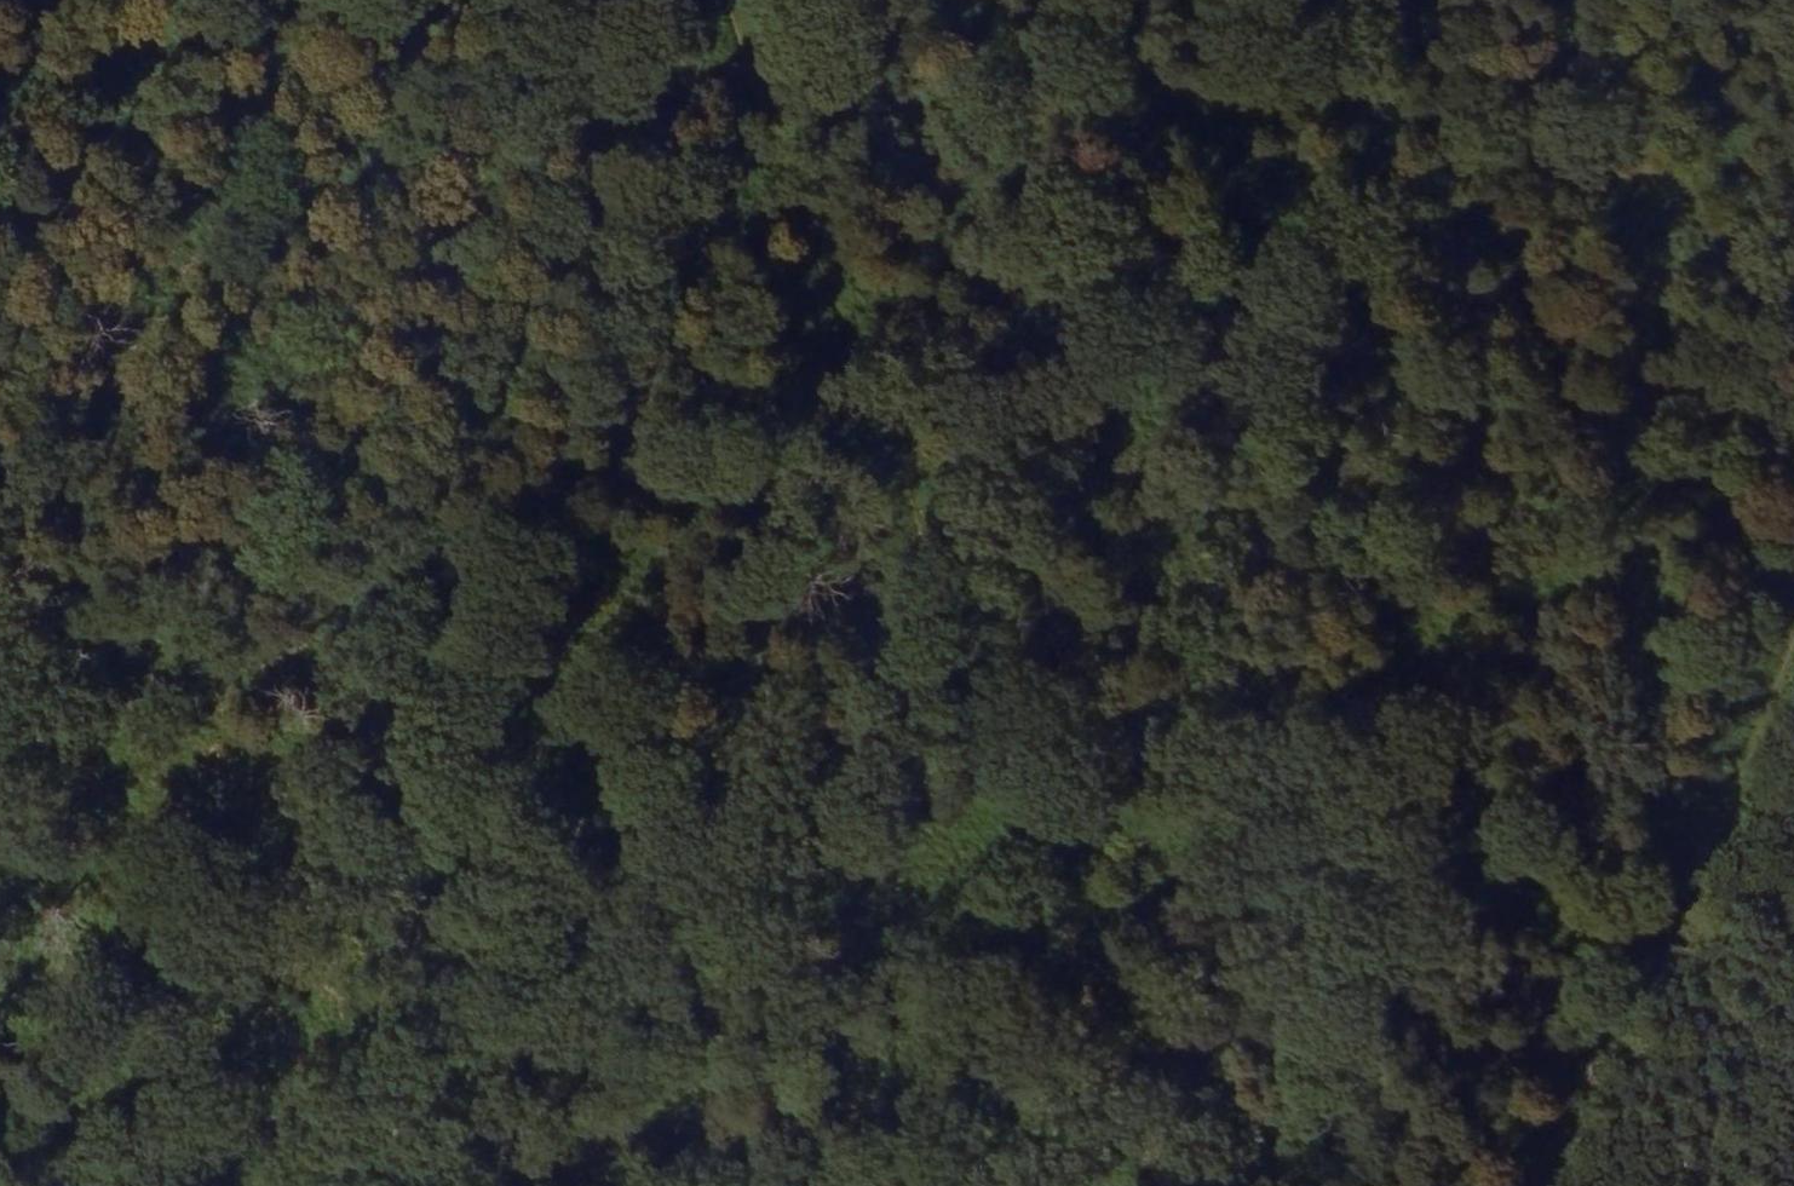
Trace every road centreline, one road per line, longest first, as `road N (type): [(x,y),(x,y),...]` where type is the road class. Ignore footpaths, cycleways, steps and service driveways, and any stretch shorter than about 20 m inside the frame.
road 1 (track): [(739,0),(1197,1185)]
road 2 (track): [(966,594),(1080,599),(1793,416)]
road 3 (track): [(1523,1185),(1793,614)]

